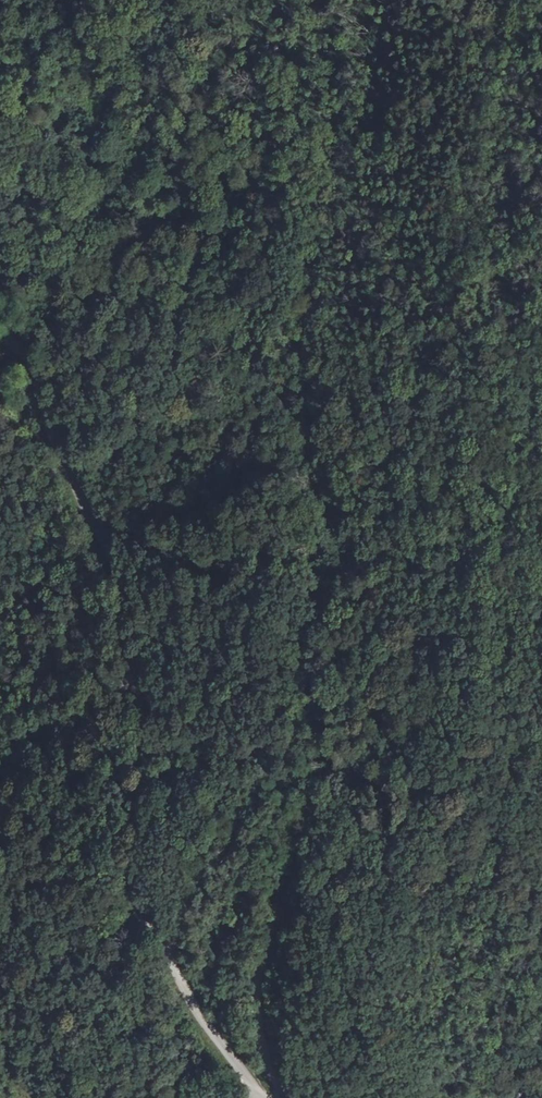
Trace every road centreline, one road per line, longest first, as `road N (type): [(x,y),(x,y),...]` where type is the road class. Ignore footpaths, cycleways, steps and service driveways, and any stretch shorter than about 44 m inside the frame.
road 1 (track): [(320,0),(339,140),(305,317),(320,482),(309,672),(315,799),(291,898),(257,972),(260,1041),(276,1097)]
road 2 (tertiary): [(261,1097),(189,992),(145,891),(152,669),(139,602),(84,505),(33,367),(0,337)]

